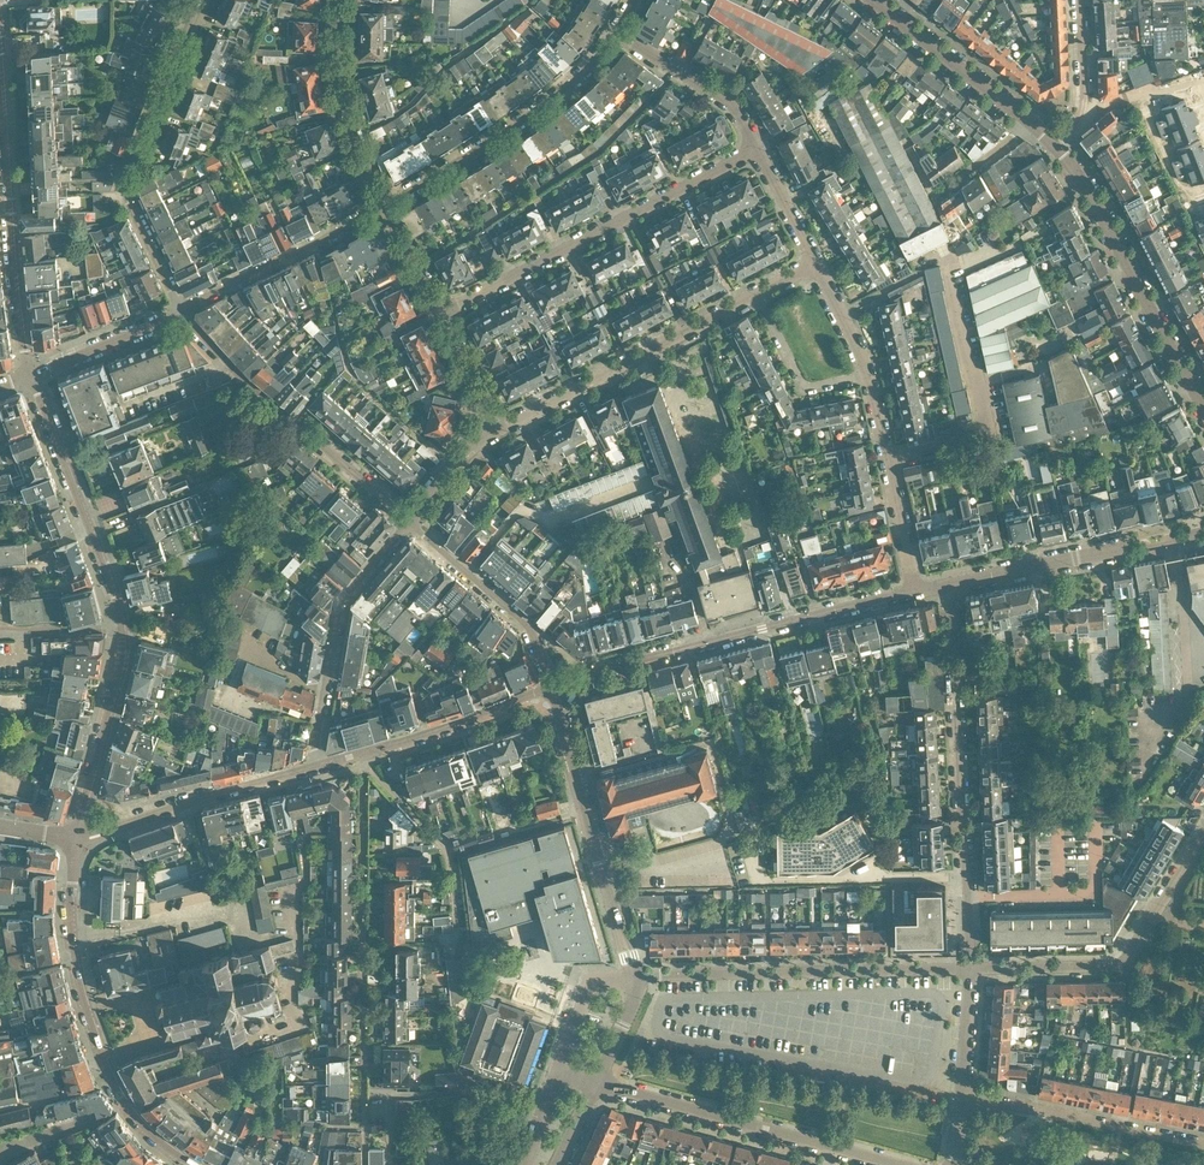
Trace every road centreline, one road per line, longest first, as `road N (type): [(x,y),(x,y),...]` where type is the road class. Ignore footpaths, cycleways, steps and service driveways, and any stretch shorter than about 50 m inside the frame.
road 1 (residential): [(554,687),(914,591)]
road 2 (residential): [(76,838),(76,957),(97,1042),(143,1127),(195,1164)]
road 3 (residential): [(452,315),(756,147)]
road 4 (residential): [(0,41),(19,319),(32,378)]
road 5 (residential): [(180,310),(124,187),(201,0)]
road 6 (residential): [(635,978),(971,970)]
road 7 (residential): [(409,521),(258,393),(180,310)]
road 8 (residential): [(902,1164),(601,1084)]
road 9 (residential): [(1203,836),(1127,967),(971,970)]
road 10 (residential): [(635,978),(554,687)]
road 11 (residential): [(969,878),(950,585)]
road 12 (tertiary): [(1203,400),(1110,222),(1055,152)]
road 13 (residential): [(619,33),(564,91),(391,208)]
road 14 (residential): [(507,423),(756,295)]
road 15 (residential): [(887,459),(972,441),(986,426),(949,263)]
road 16 (residential): [(313,768),(338,610),(409,521)]
road 17 (residential): [(32,378),(117,585),(125,627)]
road 18 (residential): [(950,585),(1203,535)]
road 19 (residential): [(554,687),(313,768)]
road 20 (residential): [(313,768),(76,838)]
road 21 (residential): [(1203,1144),(961,1095)]
road 22 (residential): [(749,848),(759,880),(969,878)]
road 23 (residential): [(391,208),(180,310)]
road 24 (residential): [(554,687),(529,626),(409,521)]
road 25 (residential): [(391,208),(358,146),(344,79),(349,0)]
road 26 (residential): [(125,627),(76,838)]
road 27 (tertiary): [(1036,128),(870,0)]
road 28 (residential): [(756,147),(728,101),(619,33)]
road 29 (residential): [(869,375),(803,383),(756,295)]
road 30 (residential): [(32,378),(180,310)]
road 31 (residential): [(1078,0),(1087,98),(1055,152)]
road 32 (residential): [(409,521),(476,441),(507,423)]
road 33 (residential): [(914,591),(887,459)]
road 34 (residential): [(635,978),(592,982),(561,1068)]
road 35 (residential): [(817,264),(756,147)]
road 36 (residential): [(971,970),(961,1095)]
road 37 (residential): [(0,628),(125,627)]
road 38 (residential): [(452,315),(391,208)]
road 39 (residential): [(869,375),(817,264)]
road 40 (residential): [(507,423),(452,315)]

